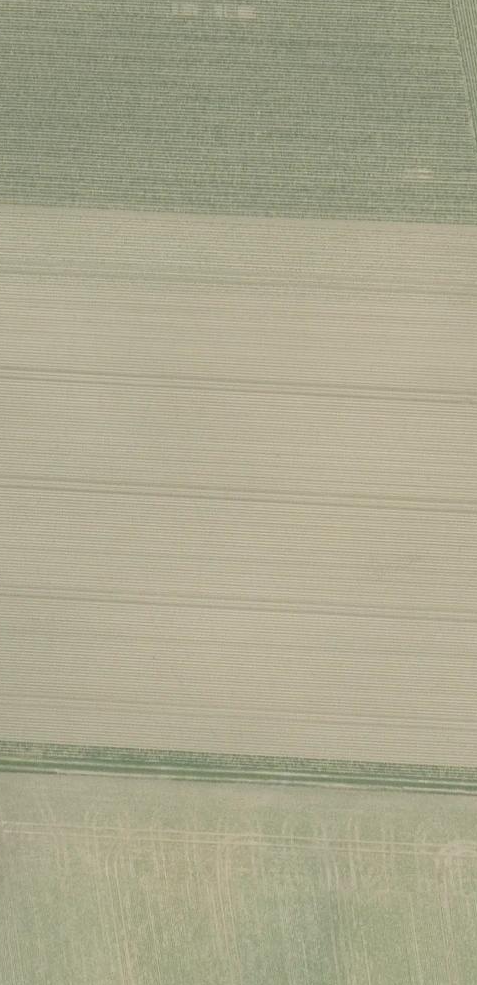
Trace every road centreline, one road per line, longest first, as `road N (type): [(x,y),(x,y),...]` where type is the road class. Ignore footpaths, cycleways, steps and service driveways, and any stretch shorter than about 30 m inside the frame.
road 1 (track): [(0,762),(476,788)]

